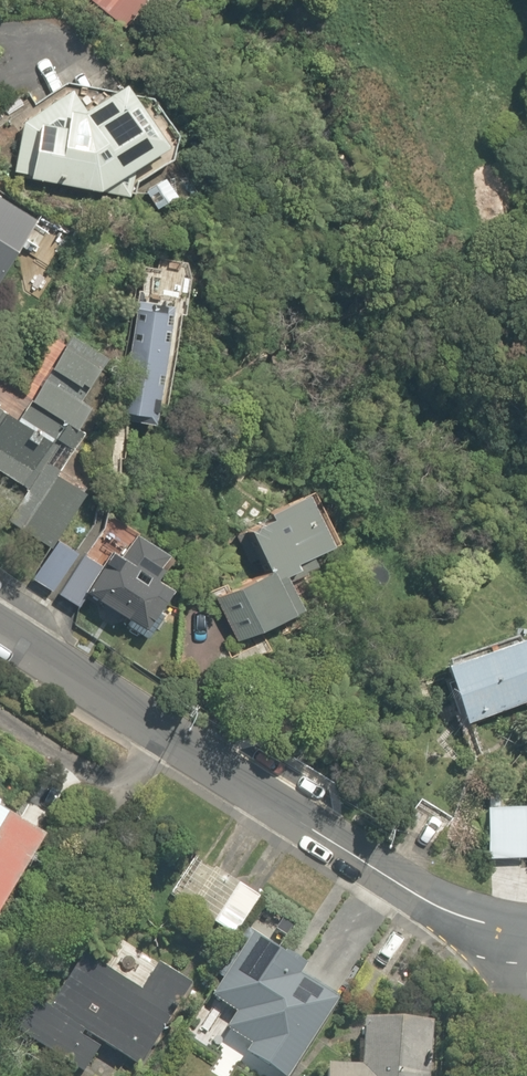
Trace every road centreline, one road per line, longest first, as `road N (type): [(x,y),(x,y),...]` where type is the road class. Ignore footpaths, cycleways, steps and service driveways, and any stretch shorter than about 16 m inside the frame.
road 1 (residential): [(0,630),(417,896),(526,936)]

